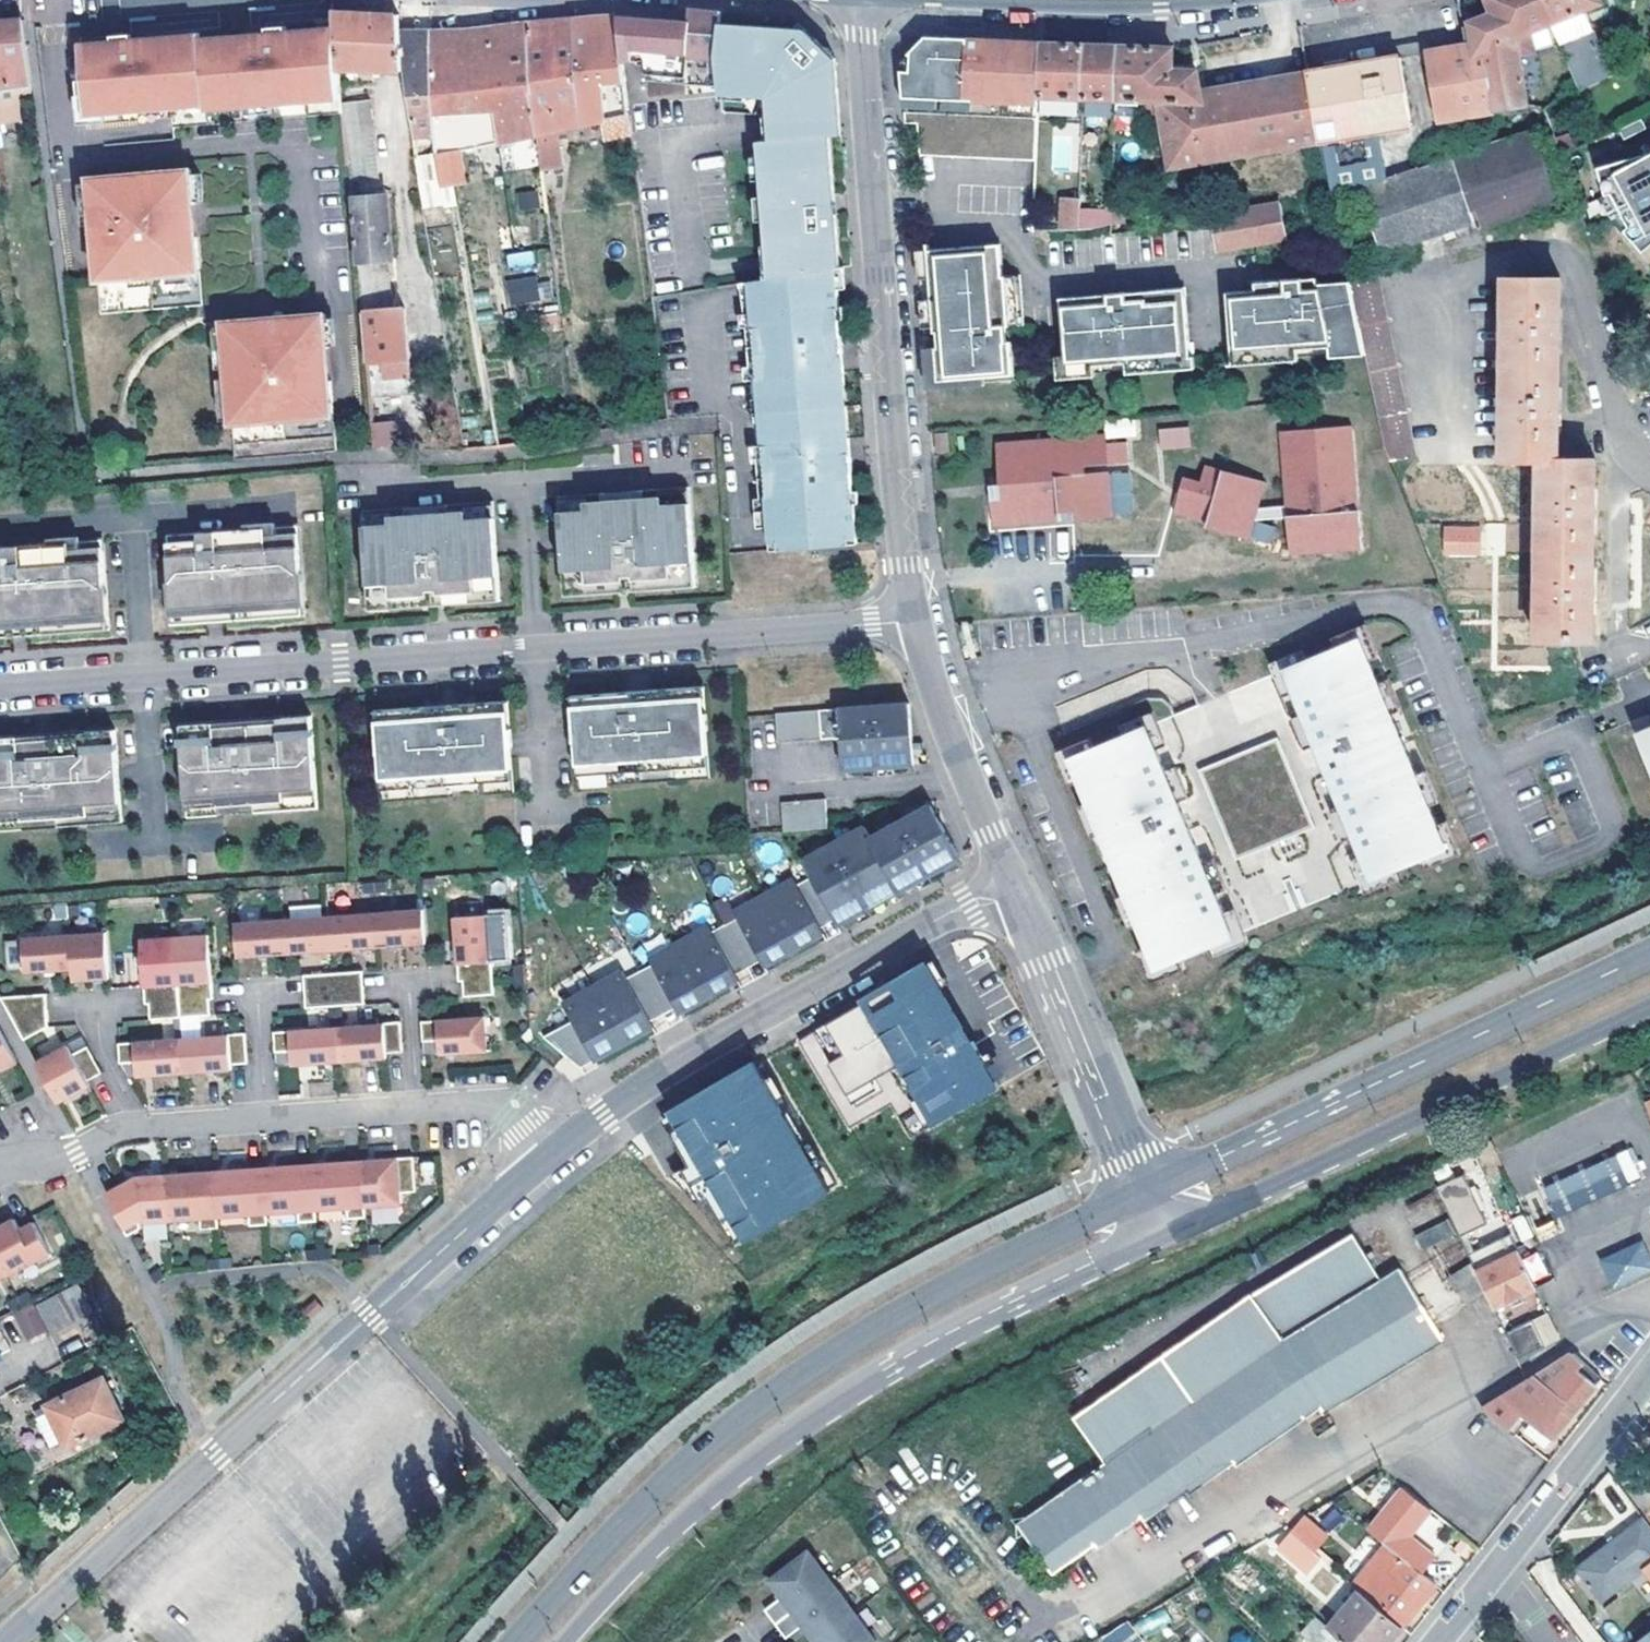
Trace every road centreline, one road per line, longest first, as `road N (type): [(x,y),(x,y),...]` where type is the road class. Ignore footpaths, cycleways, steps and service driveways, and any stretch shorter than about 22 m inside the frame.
road 1 (unclassified): [(0,687),(916,620)]
road 2 (secondary): [(1143,1193),(913,1306),(785,1389),(658,1489),(518,1641)]
road 3 (secondary): [(564,1641),(684,1523),(801,1423),(954,1329),(1161,1236)]
road 4 (residential): [(548,1156),(7,1641)]
road 5 (tertiary): [(859,0),(916,620)]
road 6 (residential): [(548,1156),(486,1102),(121,1130),(75,1155),(0,1158)]
road 7 (secondary): [(1649,952),(1143,1193)]
road 8 (residential): [(1015,890),(967,902),(761,1014),(654,1075),(548,1156)]
road 9 (secondary): [(1161,1236),(1649,1004)]
road 10 (residential): [(1637,456),(1621,430),(1572,263),(1546,252),(1444,280),(1447,458)]
road 11 (tertiary): [(1015,890),(1143,1193)]
road 12 (tertiary): [(916,620),(939,712),(1015,890)]
road 13 (residential): [(1649,1376),(1497,1571)]
road 14 (residential): [(1637,456),(1618,488),(1619,633),(1627,648),(1649,646)]

